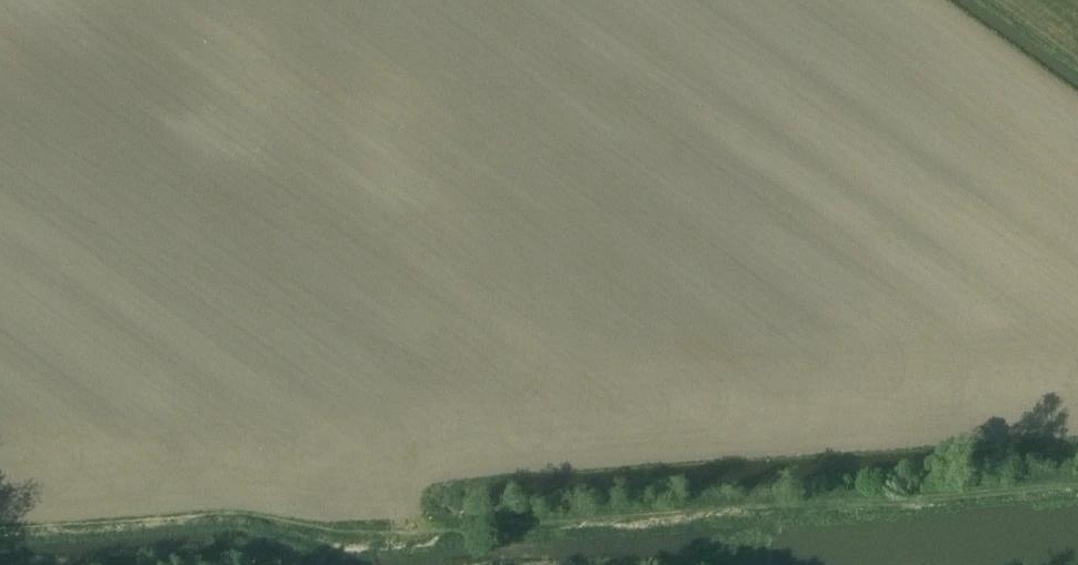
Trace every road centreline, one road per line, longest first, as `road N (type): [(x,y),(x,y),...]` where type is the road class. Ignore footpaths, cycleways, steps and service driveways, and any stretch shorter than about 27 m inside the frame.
road 1 (track): [(1077,469),(494,516),(252,515),(0,540)]

